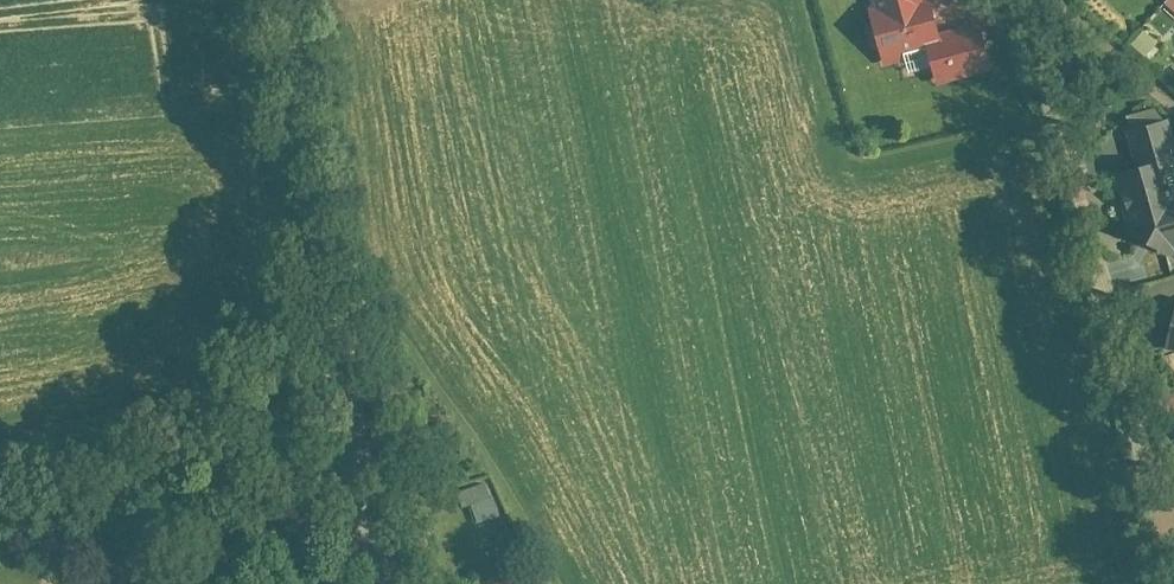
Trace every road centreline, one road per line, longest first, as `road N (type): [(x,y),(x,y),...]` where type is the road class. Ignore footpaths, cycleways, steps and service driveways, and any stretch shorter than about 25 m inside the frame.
road 1 (residential): [(298,0),(335,412),(394,583)]
road 2 (residential): [(1017,0),(1066,152),(1161,515)]

